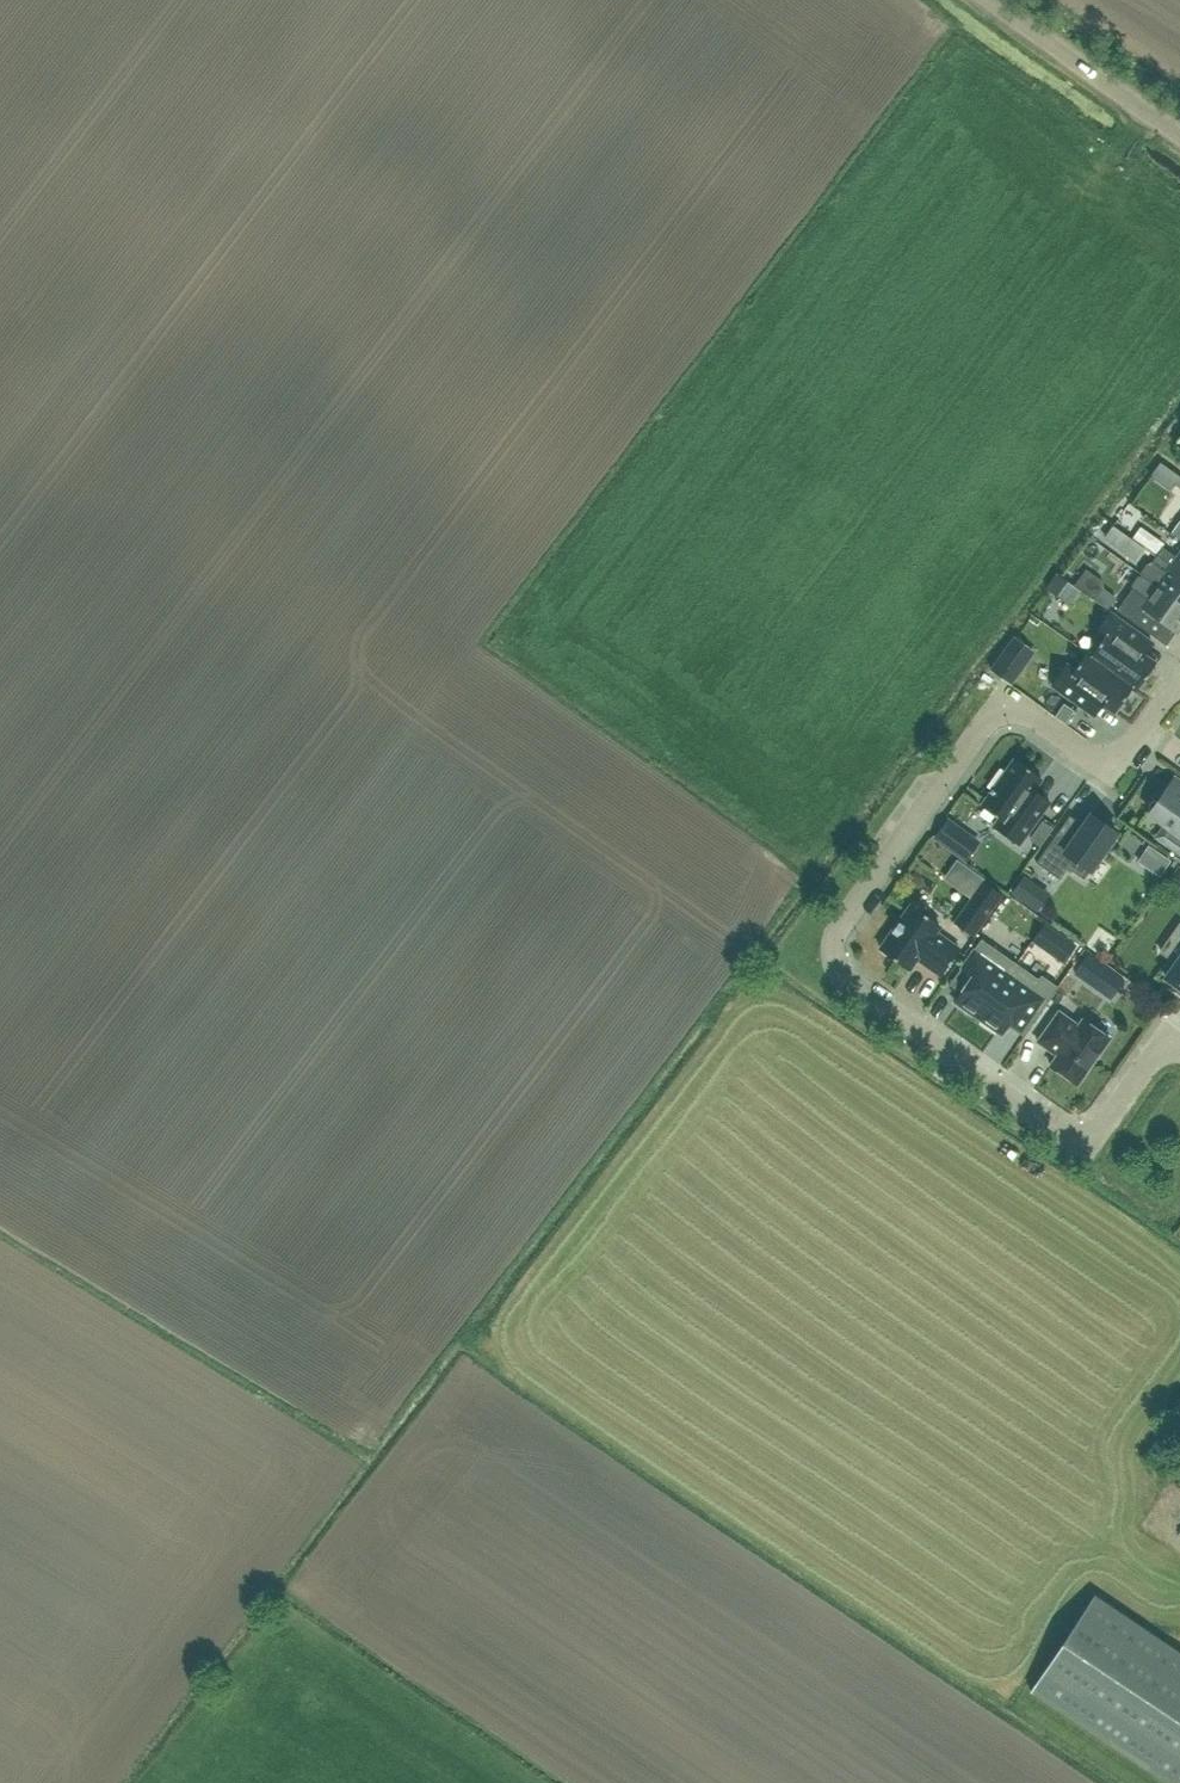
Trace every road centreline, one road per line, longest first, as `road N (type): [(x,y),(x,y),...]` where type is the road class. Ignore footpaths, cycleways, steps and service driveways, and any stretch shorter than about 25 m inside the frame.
road 1 (residential): [(1179,1050),(1169,1045),(1152,1059),(1104,1130),(1066,1136),(847,982),(833,956),(840,925),(989,721),(1011,707),(1029,711),(1092,758),(1116,764),(1179,686)]
road 2 (unclassified): [(1179,136),(988,0)]

